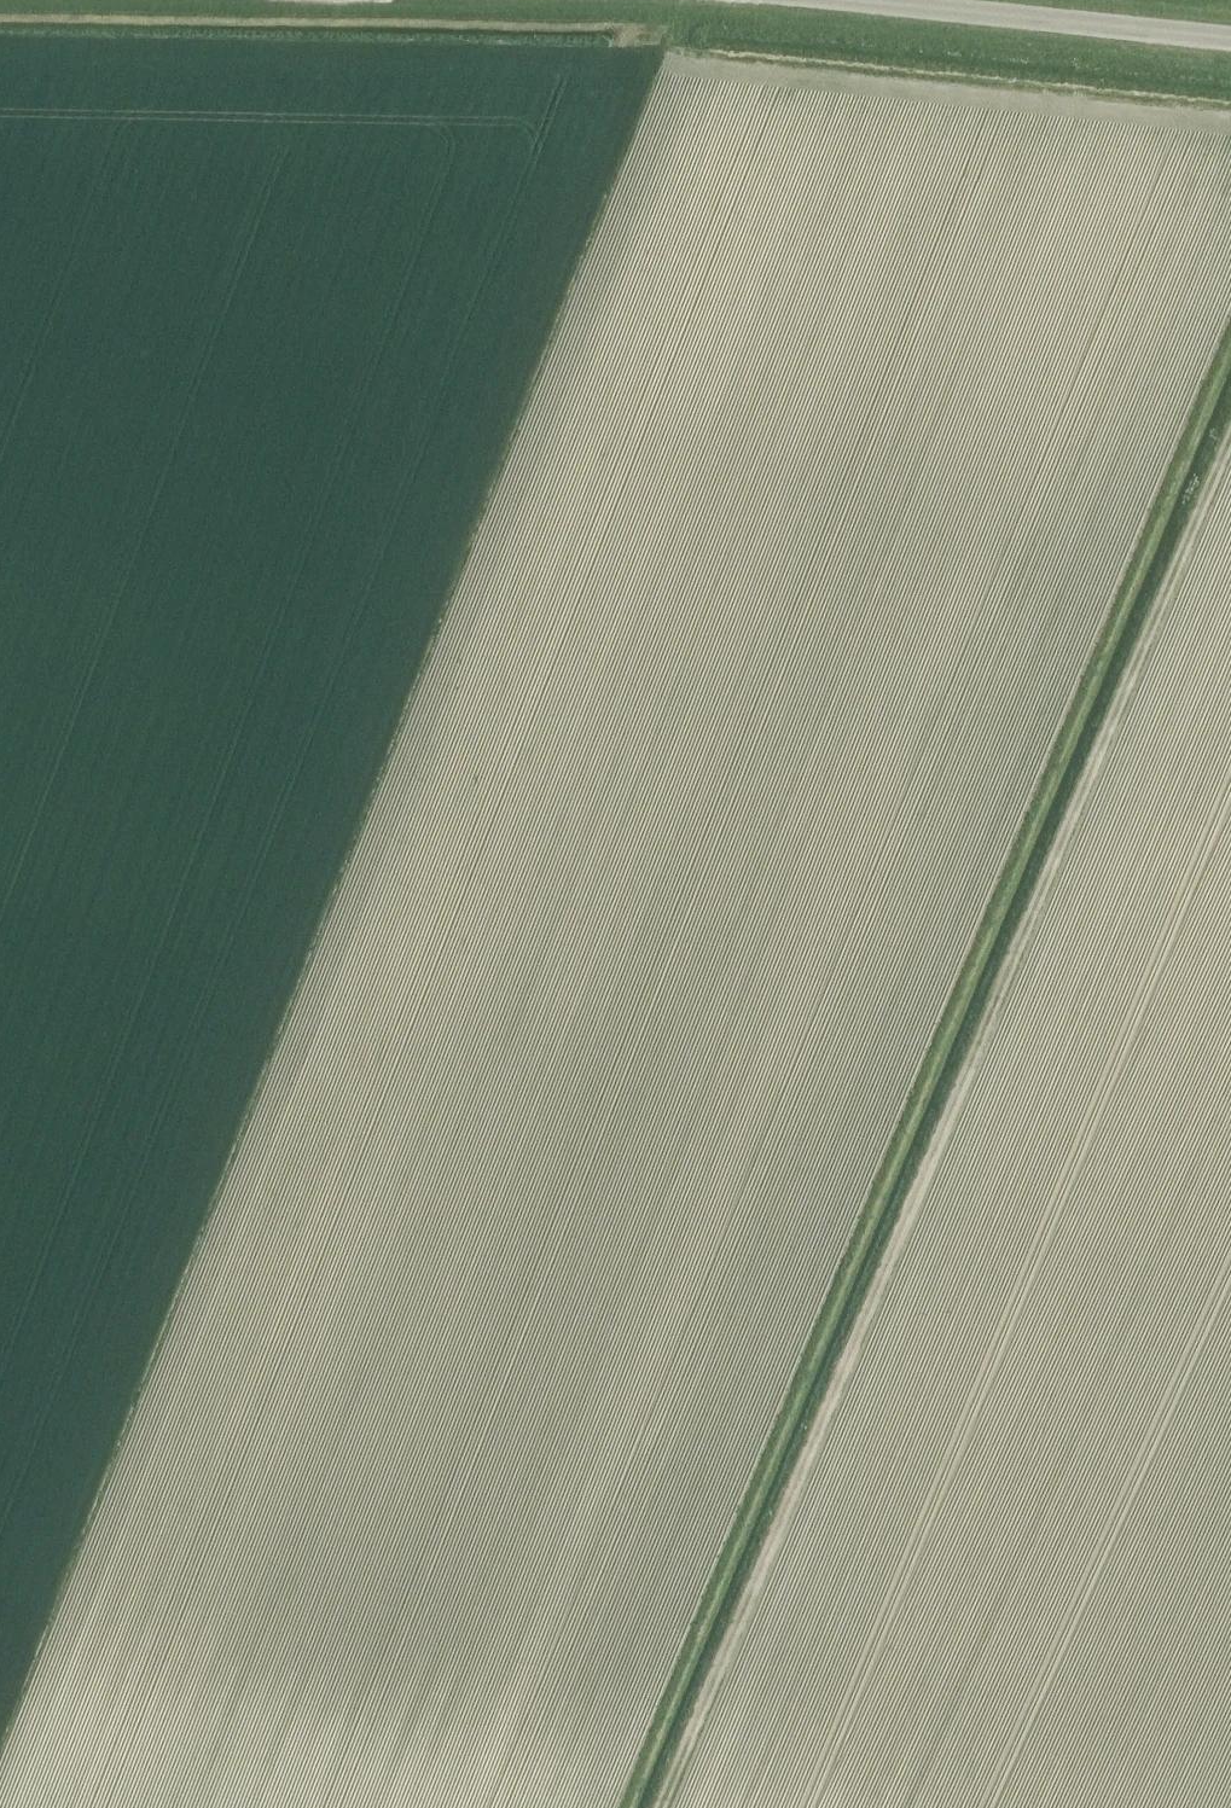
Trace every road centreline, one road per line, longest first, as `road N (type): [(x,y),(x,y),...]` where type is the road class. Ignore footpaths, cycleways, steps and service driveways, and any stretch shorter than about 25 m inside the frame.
road 1 (unclassified): [(1230,38),(847,0)]

